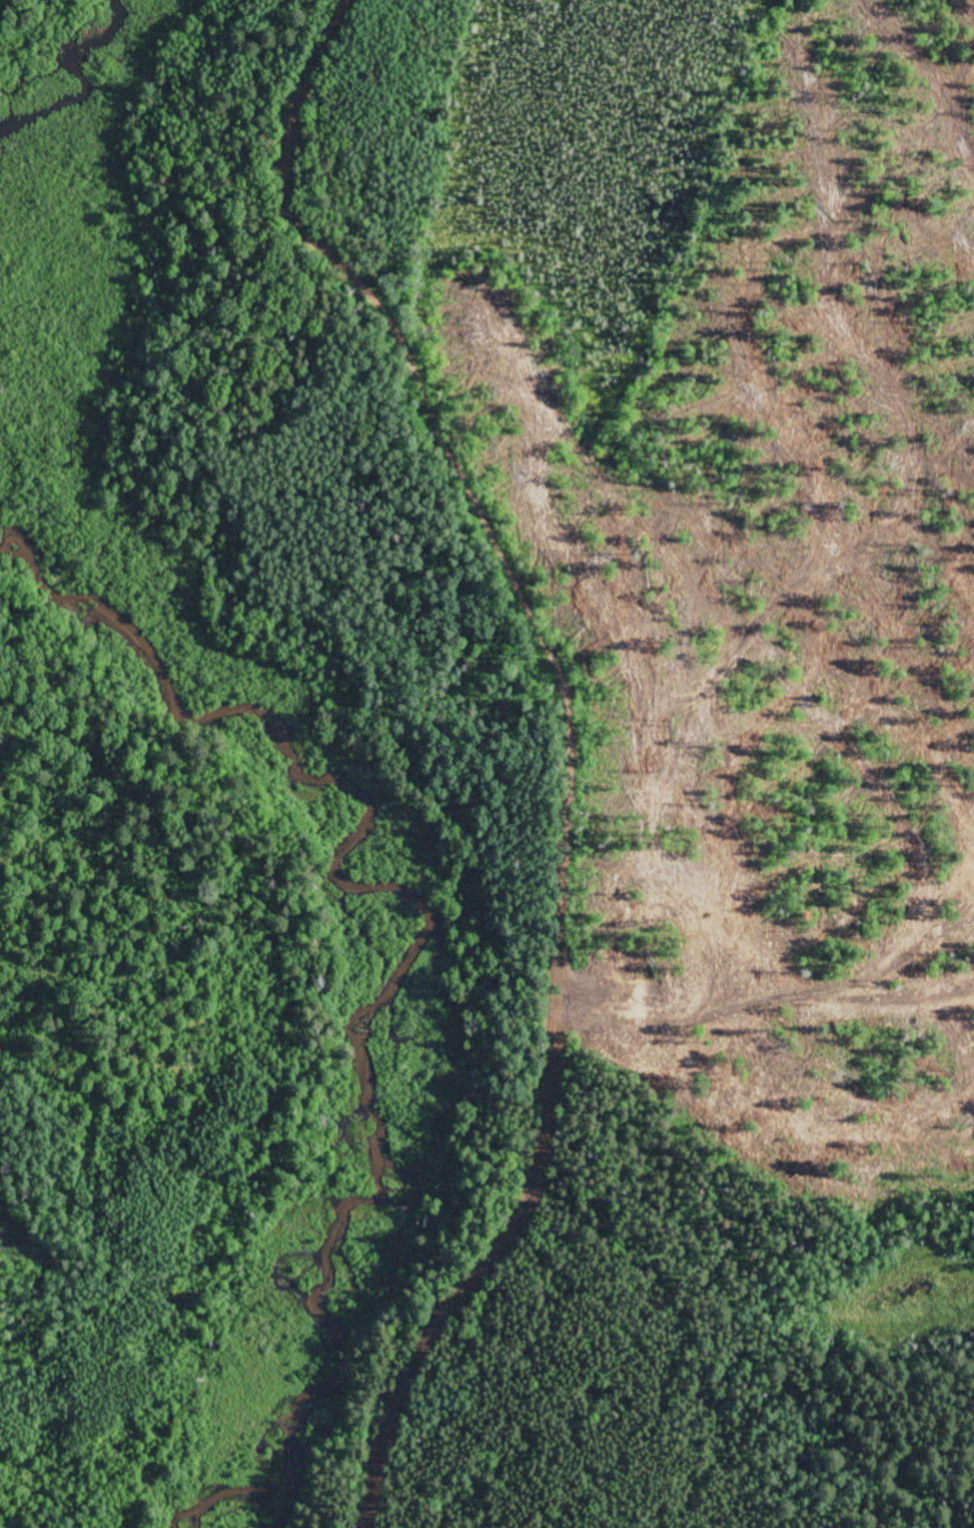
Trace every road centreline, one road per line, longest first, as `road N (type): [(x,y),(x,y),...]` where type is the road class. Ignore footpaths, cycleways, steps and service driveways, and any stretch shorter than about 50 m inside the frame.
road 1 (residential): [(398,1527),(430,1360),(570,1065),(582,581),(478,391),(332,213),(313,146),(368,0)]

